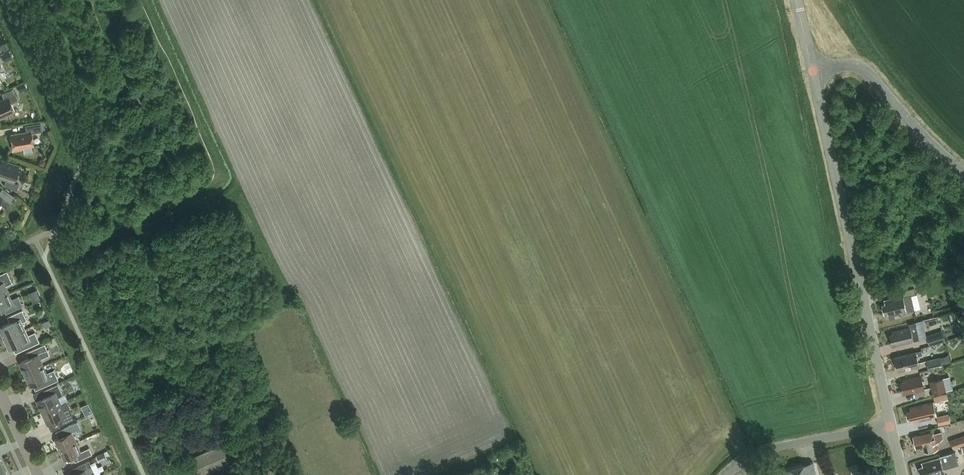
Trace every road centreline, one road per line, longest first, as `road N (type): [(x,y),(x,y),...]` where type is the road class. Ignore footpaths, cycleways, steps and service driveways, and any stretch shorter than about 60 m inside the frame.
road 1 (residential): [(891,427),(813,71)]
road 2 (residential): [(963,181),(862,70),(813,71)]
road 3 (residential): [(729,474),(767,451),(891,427)]

